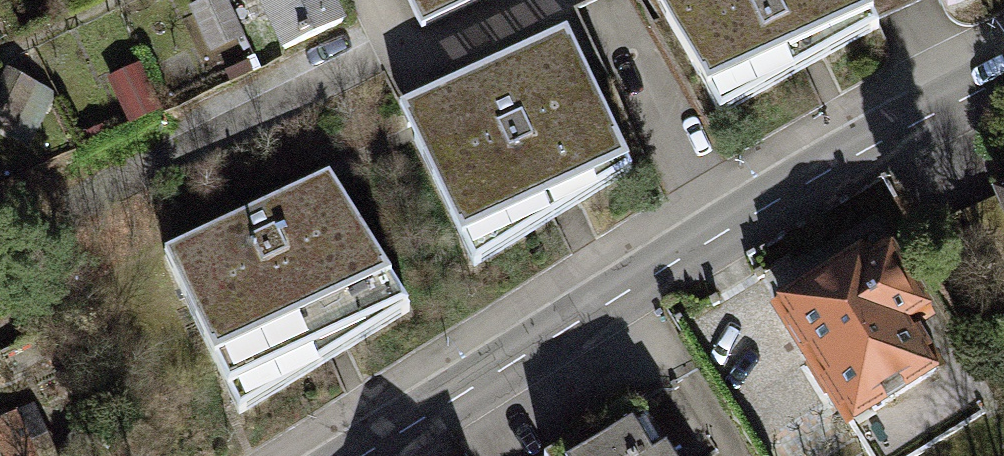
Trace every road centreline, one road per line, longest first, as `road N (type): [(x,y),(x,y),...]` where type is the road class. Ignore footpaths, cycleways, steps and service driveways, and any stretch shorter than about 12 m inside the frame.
road 1 (secondary): [(1003,78),(918,118),(353,455)]

